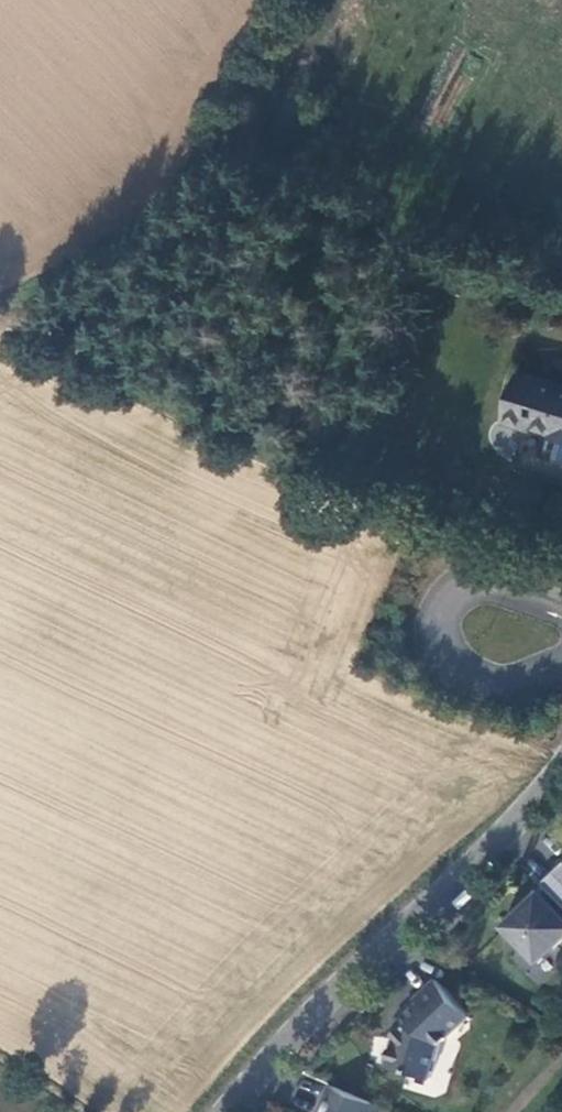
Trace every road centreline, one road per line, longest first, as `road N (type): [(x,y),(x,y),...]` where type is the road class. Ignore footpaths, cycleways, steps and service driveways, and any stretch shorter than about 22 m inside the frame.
road 1 (tertiary): [(561,761),(282,1045),(226,1111)]
road 2 (unclassified): [(561,607),(515,588),(477,586),(457,594),(445,628),(463,667),(486,679),(519,679),(561,663)]

